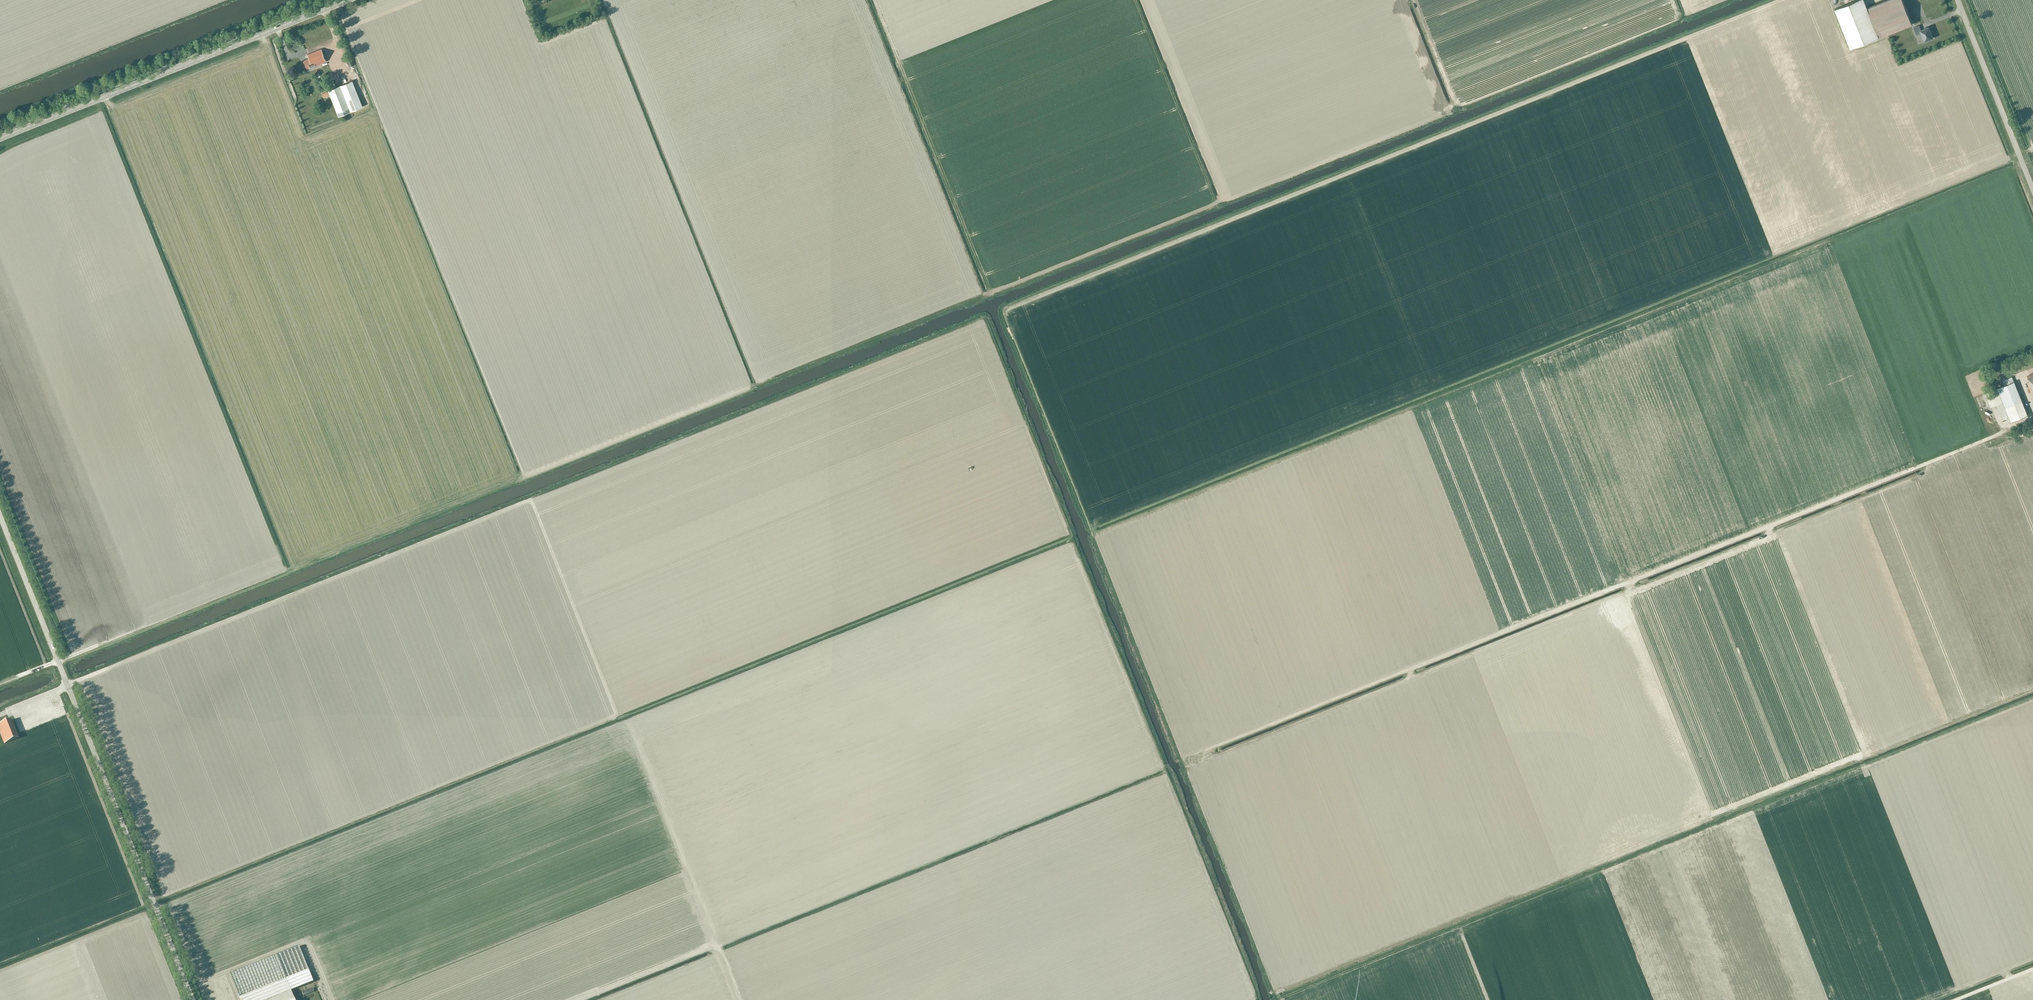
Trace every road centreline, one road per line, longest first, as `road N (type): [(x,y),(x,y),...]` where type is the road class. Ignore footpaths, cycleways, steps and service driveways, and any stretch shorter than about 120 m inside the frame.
road 1 (unclassified): [(192,999),(0,516)]
road 2 (tertiary): [(348,0),(0,138)]
road 3 (unclassified): [(2032,190),(1957,0)]

